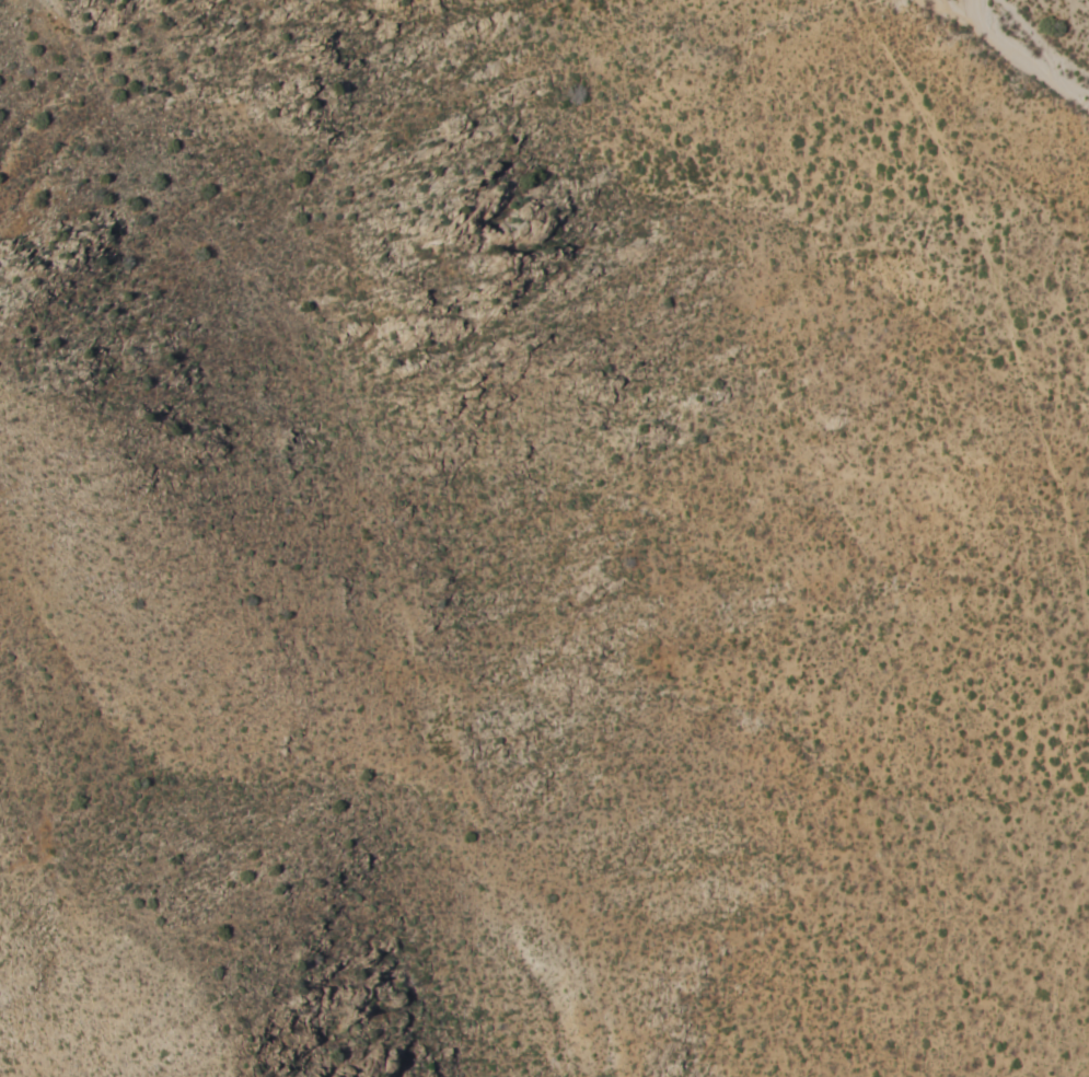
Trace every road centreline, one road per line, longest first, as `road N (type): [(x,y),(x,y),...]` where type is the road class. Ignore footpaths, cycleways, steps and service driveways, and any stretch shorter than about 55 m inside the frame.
road 1 (track): [(1088,634),(1058,475),(982,231),(860,0)]

